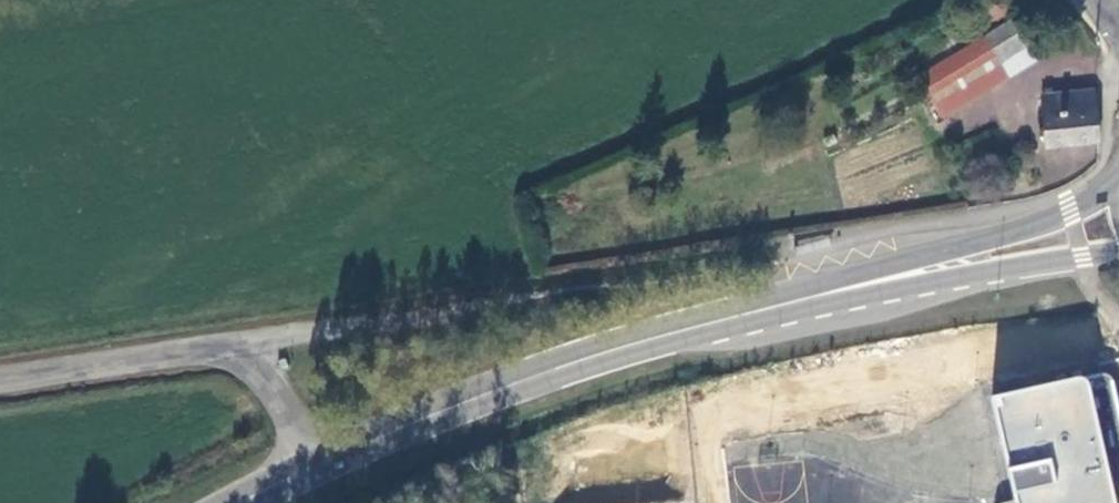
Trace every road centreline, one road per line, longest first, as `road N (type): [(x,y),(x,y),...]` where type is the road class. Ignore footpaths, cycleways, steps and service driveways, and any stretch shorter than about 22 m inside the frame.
road 1 (secondary): [(314,463),(593,356),(920,270)]
road 2 (residential): [(0,385),(259,346),(314,463)]
road 3 (secondary): [(1118,182),(920,270)]
road 4 (secondary): [(920,270),(976,273),(1118,254)]

